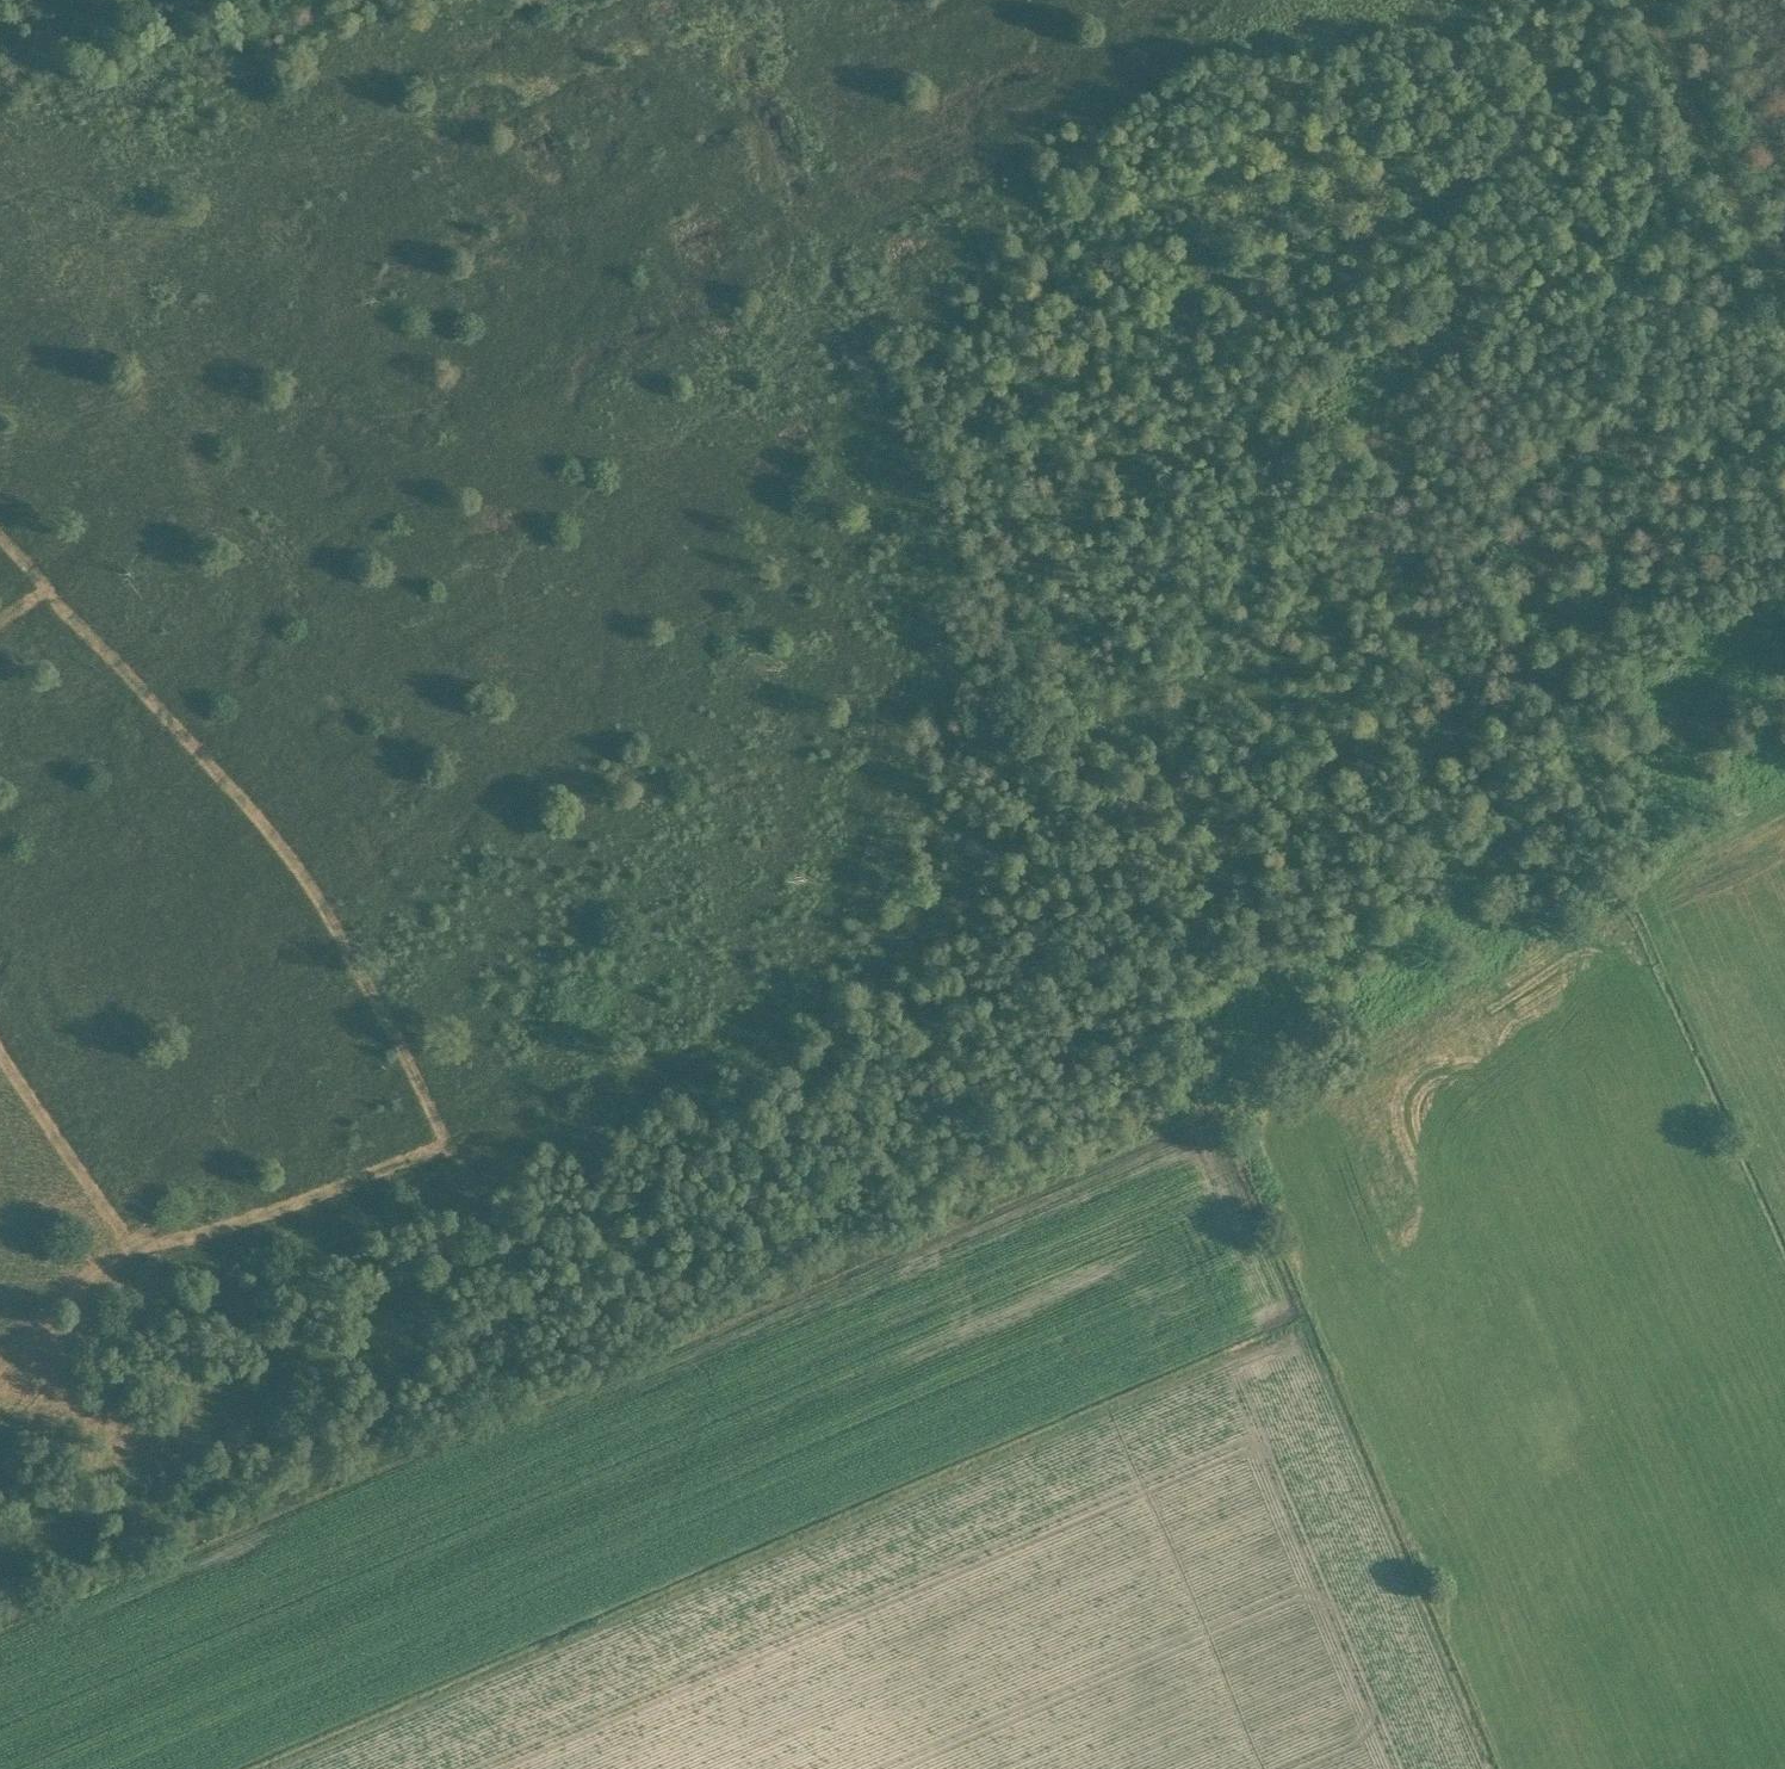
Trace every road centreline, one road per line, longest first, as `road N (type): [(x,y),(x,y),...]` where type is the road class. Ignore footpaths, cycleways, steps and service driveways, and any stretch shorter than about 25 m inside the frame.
road 1 (track): [(1784,312),(1643,0)]

